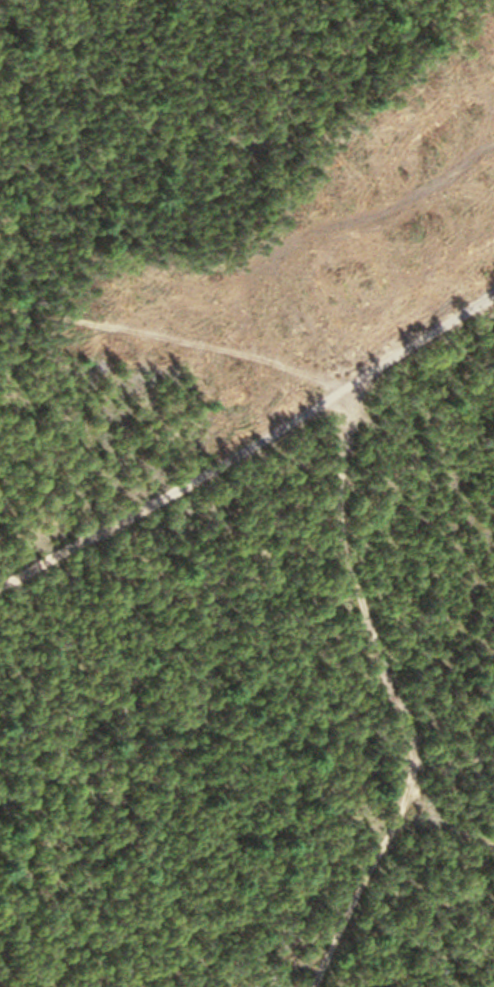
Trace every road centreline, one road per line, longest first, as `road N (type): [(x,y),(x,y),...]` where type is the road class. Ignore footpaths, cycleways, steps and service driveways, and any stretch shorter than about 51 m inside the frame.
road 1 (track): [(356,377),(337,475),(357,593),(416,753),(303,986)]
road 2 (residential): [(493,302),(0,569)]
road 3 (track): [(345,383),(0,303)]

